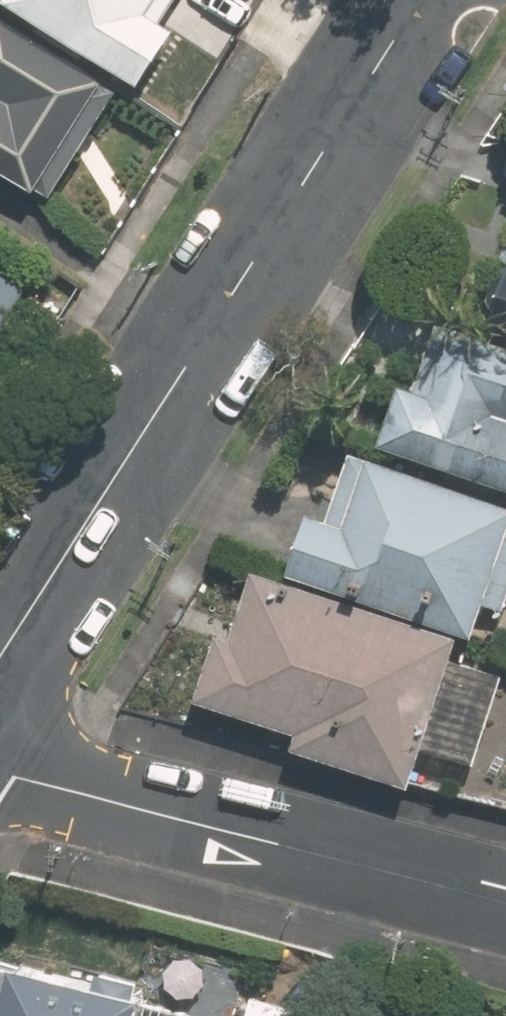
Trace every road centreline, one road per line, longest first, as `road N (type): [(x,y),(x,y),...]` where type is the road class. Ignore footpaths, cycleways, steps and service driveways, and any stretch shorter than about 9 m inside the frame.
road 1 (residential): [(421,0),(0,657)]
road 2 (residential): [(505,901),(0,770)]

